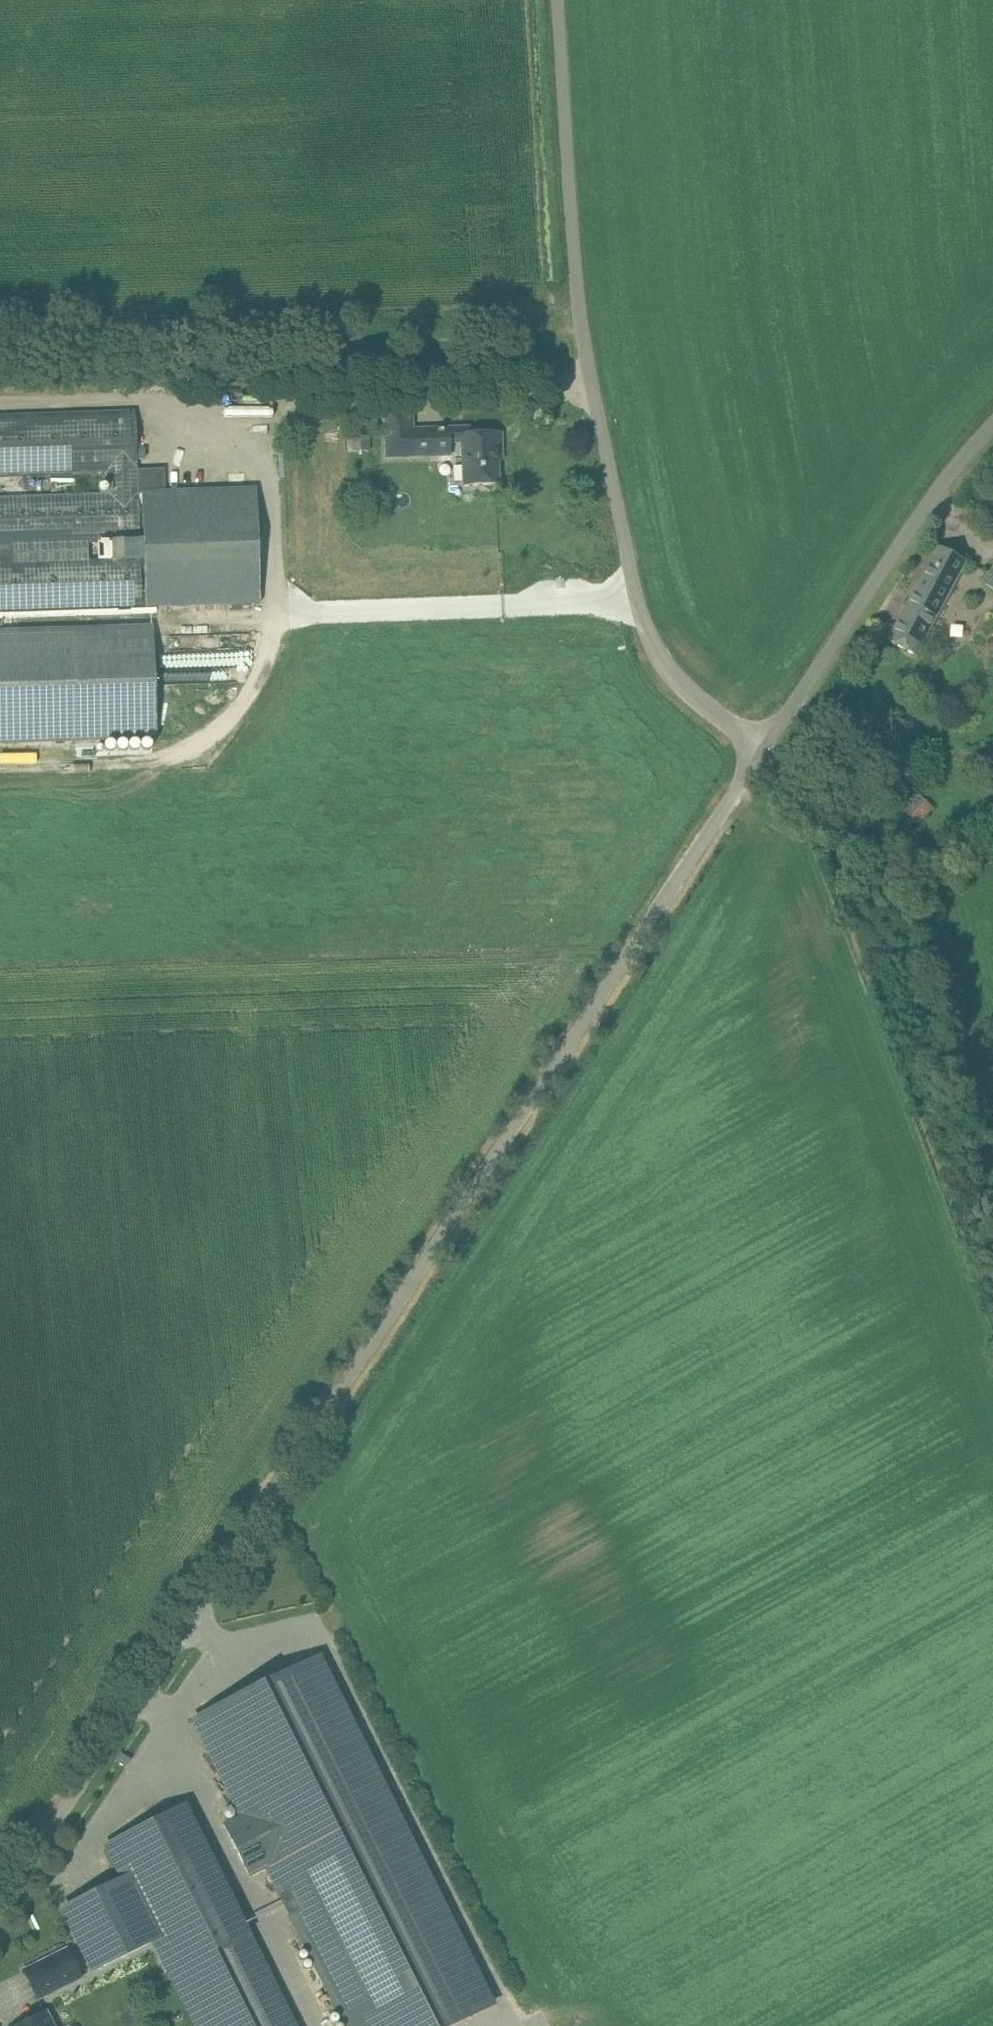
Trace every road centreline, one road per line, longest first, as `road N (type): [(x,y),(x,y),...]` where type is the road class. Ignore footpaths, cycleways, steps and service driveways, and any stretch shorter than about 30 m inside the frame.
road 1 (unclassified): [(0,1923),(761,747)]
road 2 (unclassified): [(761,747),(690,696),(660,663),(645,625),(579,326),(557,0)]
road 3 (track): [(0,351),(364,342),(579,326)]
road 4 (unclassified): [(761,747),(992,421)]

